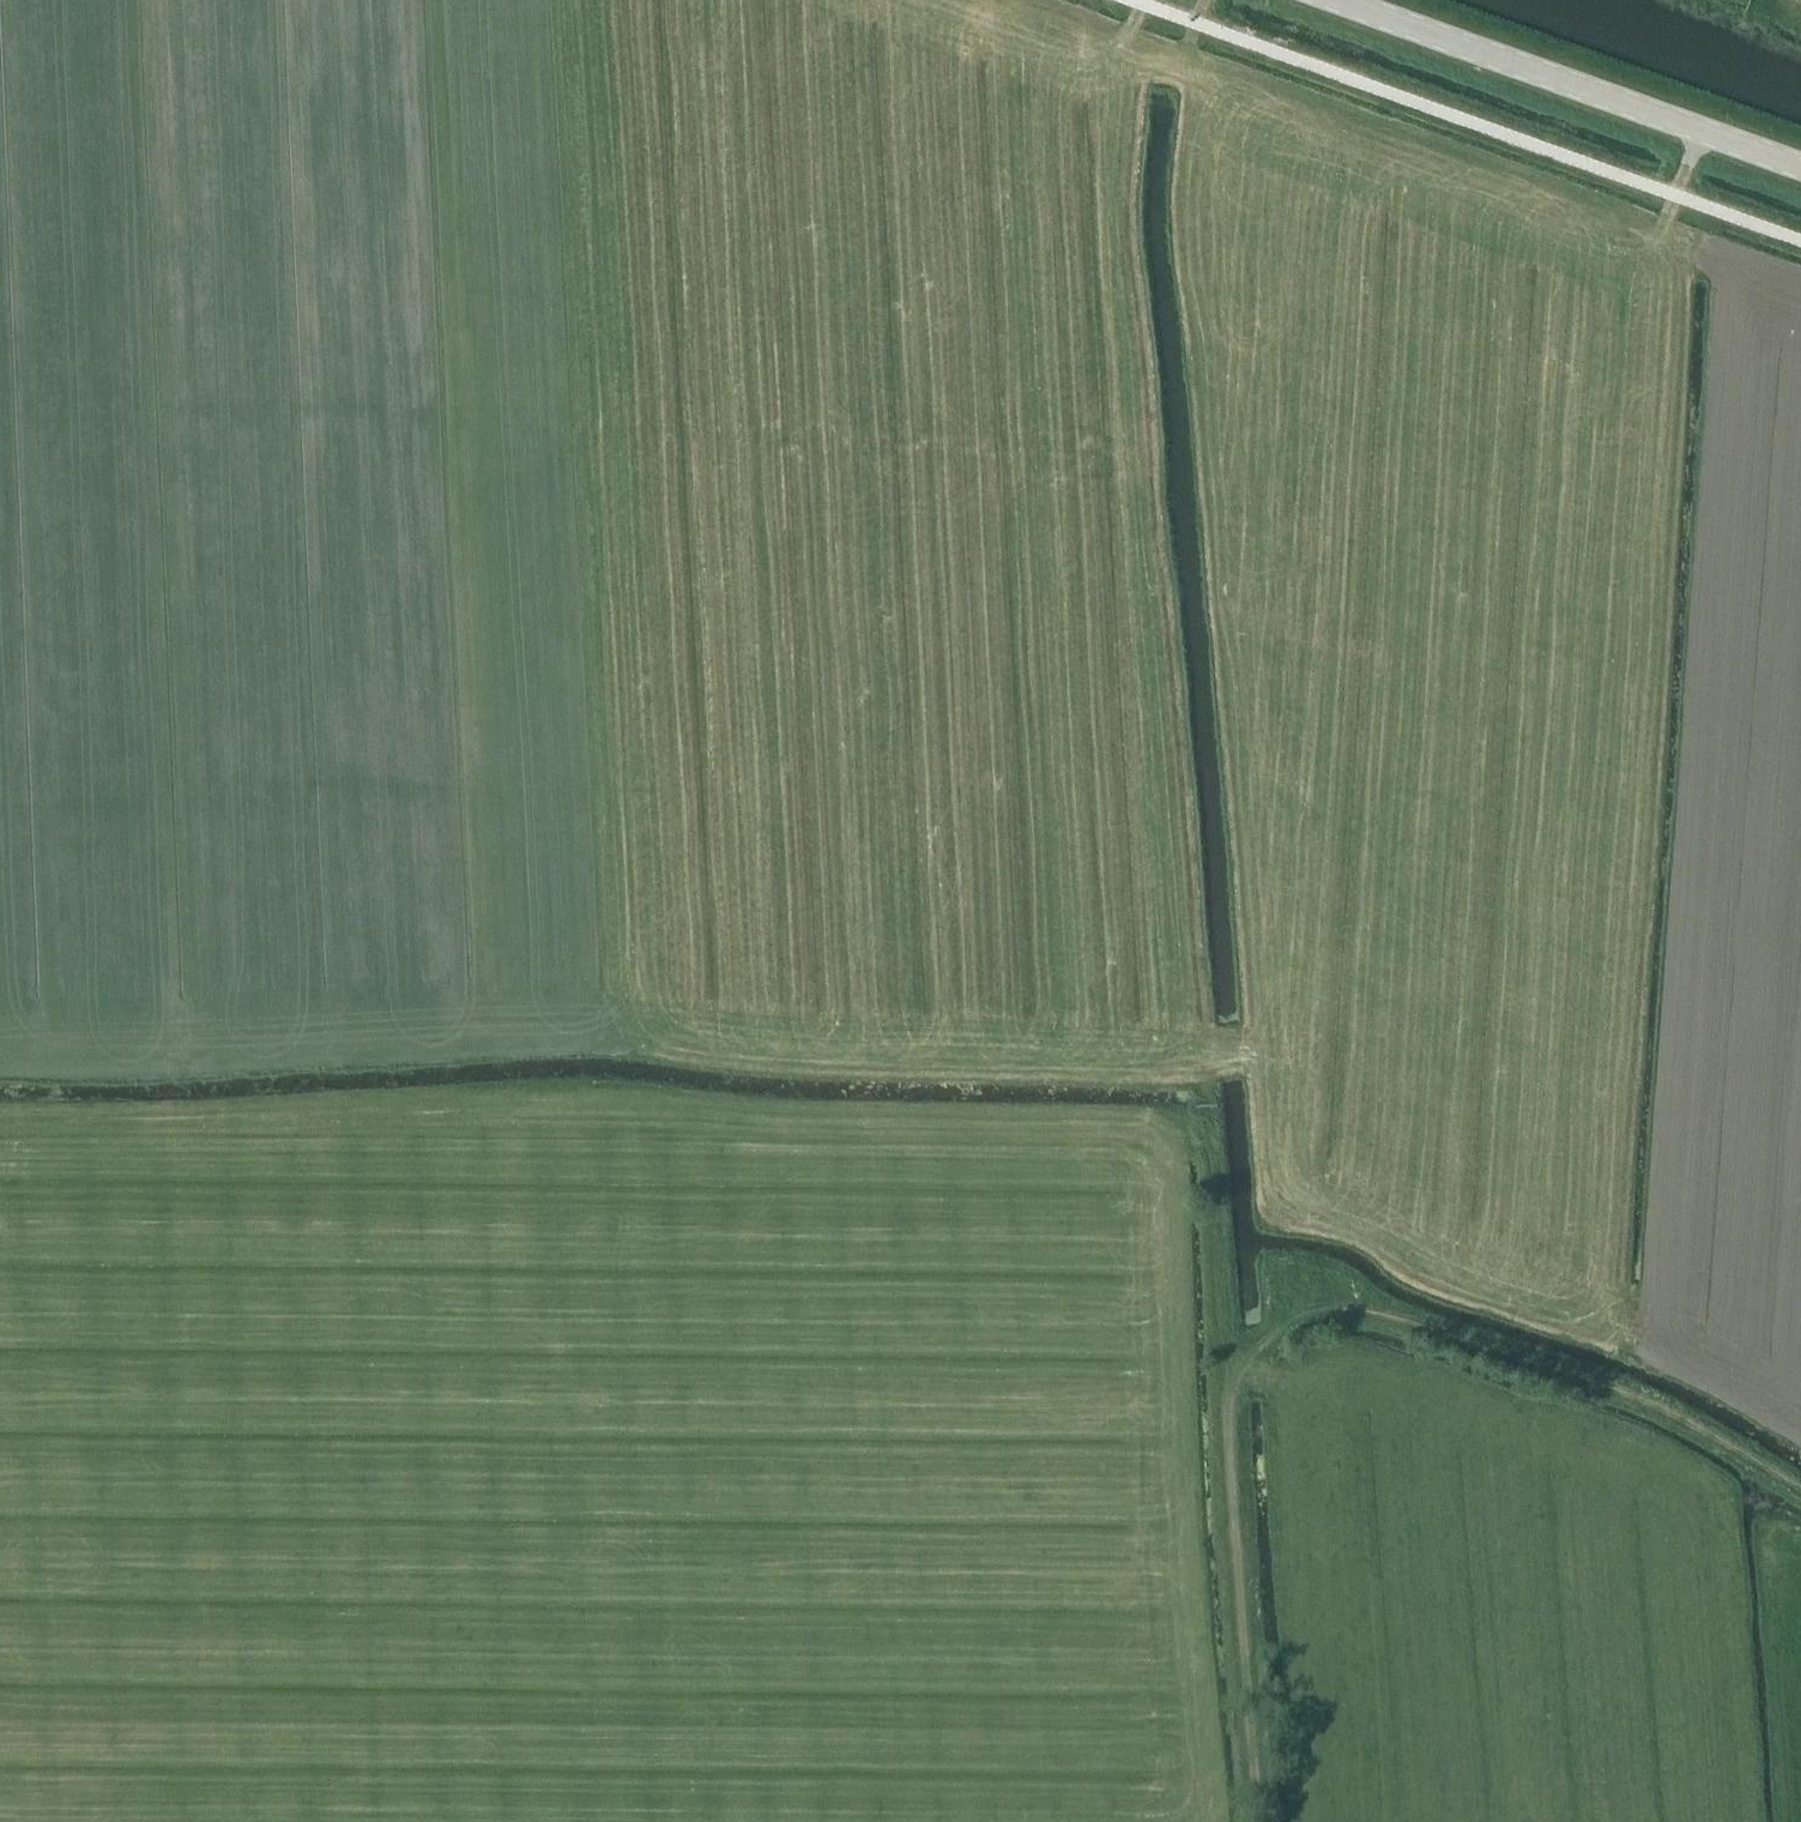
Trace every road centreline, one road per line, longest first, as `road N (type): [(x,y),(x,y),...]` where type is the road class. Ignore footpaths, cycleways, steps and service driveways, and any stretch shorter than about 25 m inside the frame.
road 1 (track): [(1800,1491),(1670,1408),(1620,1387),(1339,1301),(1276,1328),(1229,1373),(1259,1821)]
road 2 (secondary): [(1800,166),(1340,0)]

